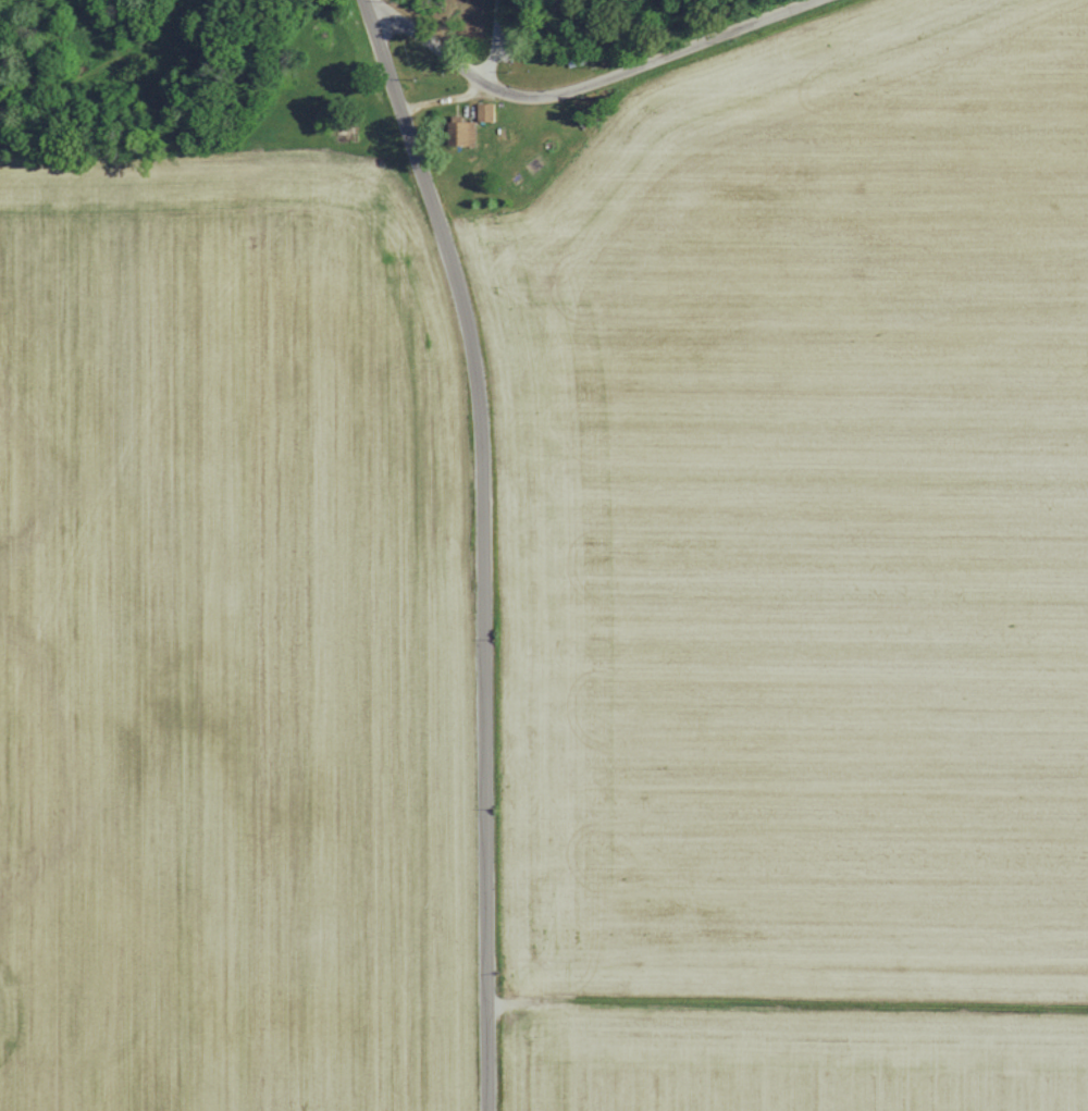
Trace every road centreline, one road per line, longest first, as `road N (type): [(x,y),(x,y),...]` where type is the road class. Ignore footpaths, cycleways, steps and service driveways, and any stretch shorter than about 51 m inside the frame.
road 1 (residential): [(491,1110),(484,535),(465,313),(358,0)]
road 2 (residential): [(827,0),(562,99),(512,107),(406,25),(364,21)]

